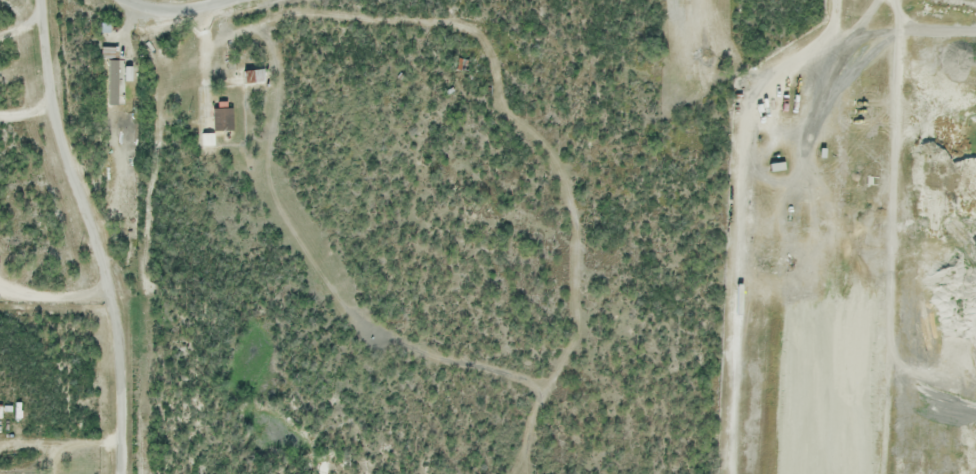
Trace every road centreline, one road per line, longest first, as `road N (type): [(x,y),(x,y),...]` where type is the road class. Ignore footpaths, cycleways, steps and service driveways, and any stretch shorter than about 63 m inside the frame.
road 1 (track): [(878,473),(943,405),(944,191),(929,142),(803,55)]
road 2 (track): [(723,473),(721,201),(779,60),(803,55),(826,0)]
road 3 (residential): [(40,0),(47,94),(111,296),(115,473)]

